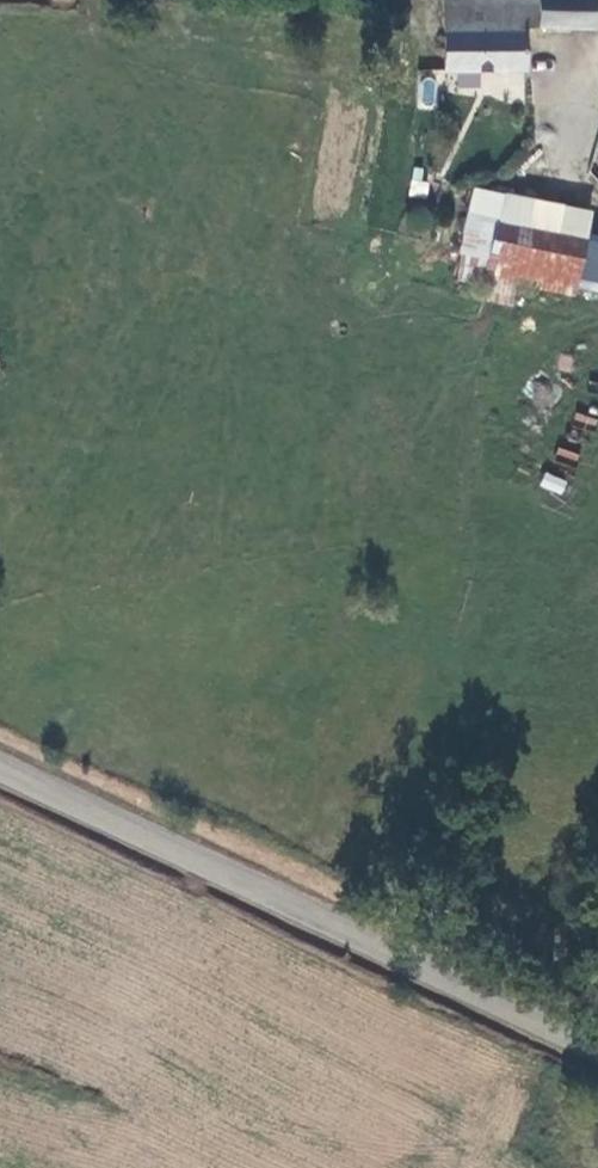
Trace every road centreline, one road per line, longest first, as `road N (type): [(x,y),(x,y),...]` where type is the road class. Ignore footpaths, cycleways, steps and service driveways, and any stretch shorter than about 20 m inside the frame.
road 1 (unclassified): [(597,1053),(0,769)]

